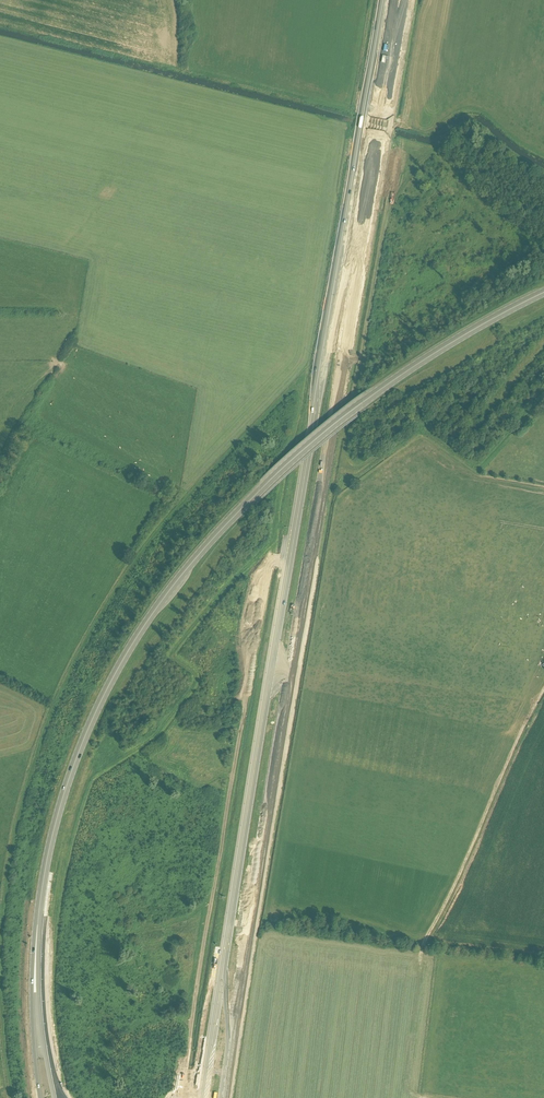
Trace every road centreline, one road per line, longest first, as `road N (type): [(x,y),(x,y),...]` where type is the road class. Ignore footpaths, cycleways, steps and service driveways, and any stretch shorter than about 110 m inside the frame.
road 1 (primary): [(392,0),(201,1097)]
road 2 (primary): [(220,1097),(406,0)]
road 3 (primary): [(38,920),(50,847),(85,736),(169,591),(253,496),(336,424),(423,361),(543,292)]
road 4 (primary): [(55,1097),(38,920)]
road 5 (primary): [(38,920),(32,1016),(41,1097)]

